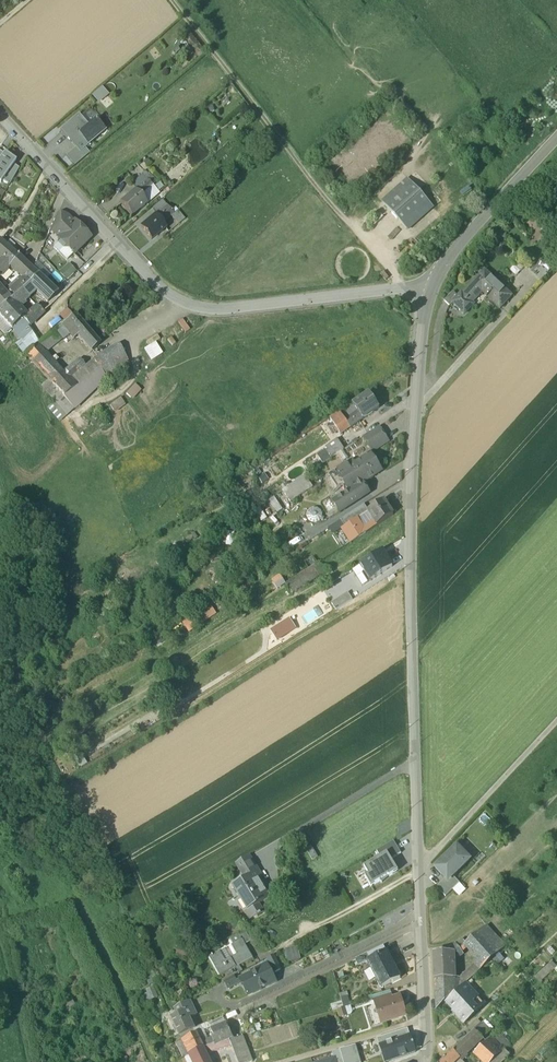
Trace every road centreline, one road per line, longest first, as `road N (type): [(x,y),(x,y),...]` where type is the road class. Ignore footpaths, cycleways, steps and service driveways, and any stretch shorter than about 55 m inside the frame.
road 1 (residential): [(433,283),(412,447),(427,1061)]
road 2 (residential): [(433,283),(216,309),(180,302),(0,111)]
road 3 (track): [(0,789),(45,832),(152,1061)]
road 4 (track): [(171,0),(305,172)]
road 5 (unclassified): [(556,137),(445,258),(433,283)]

